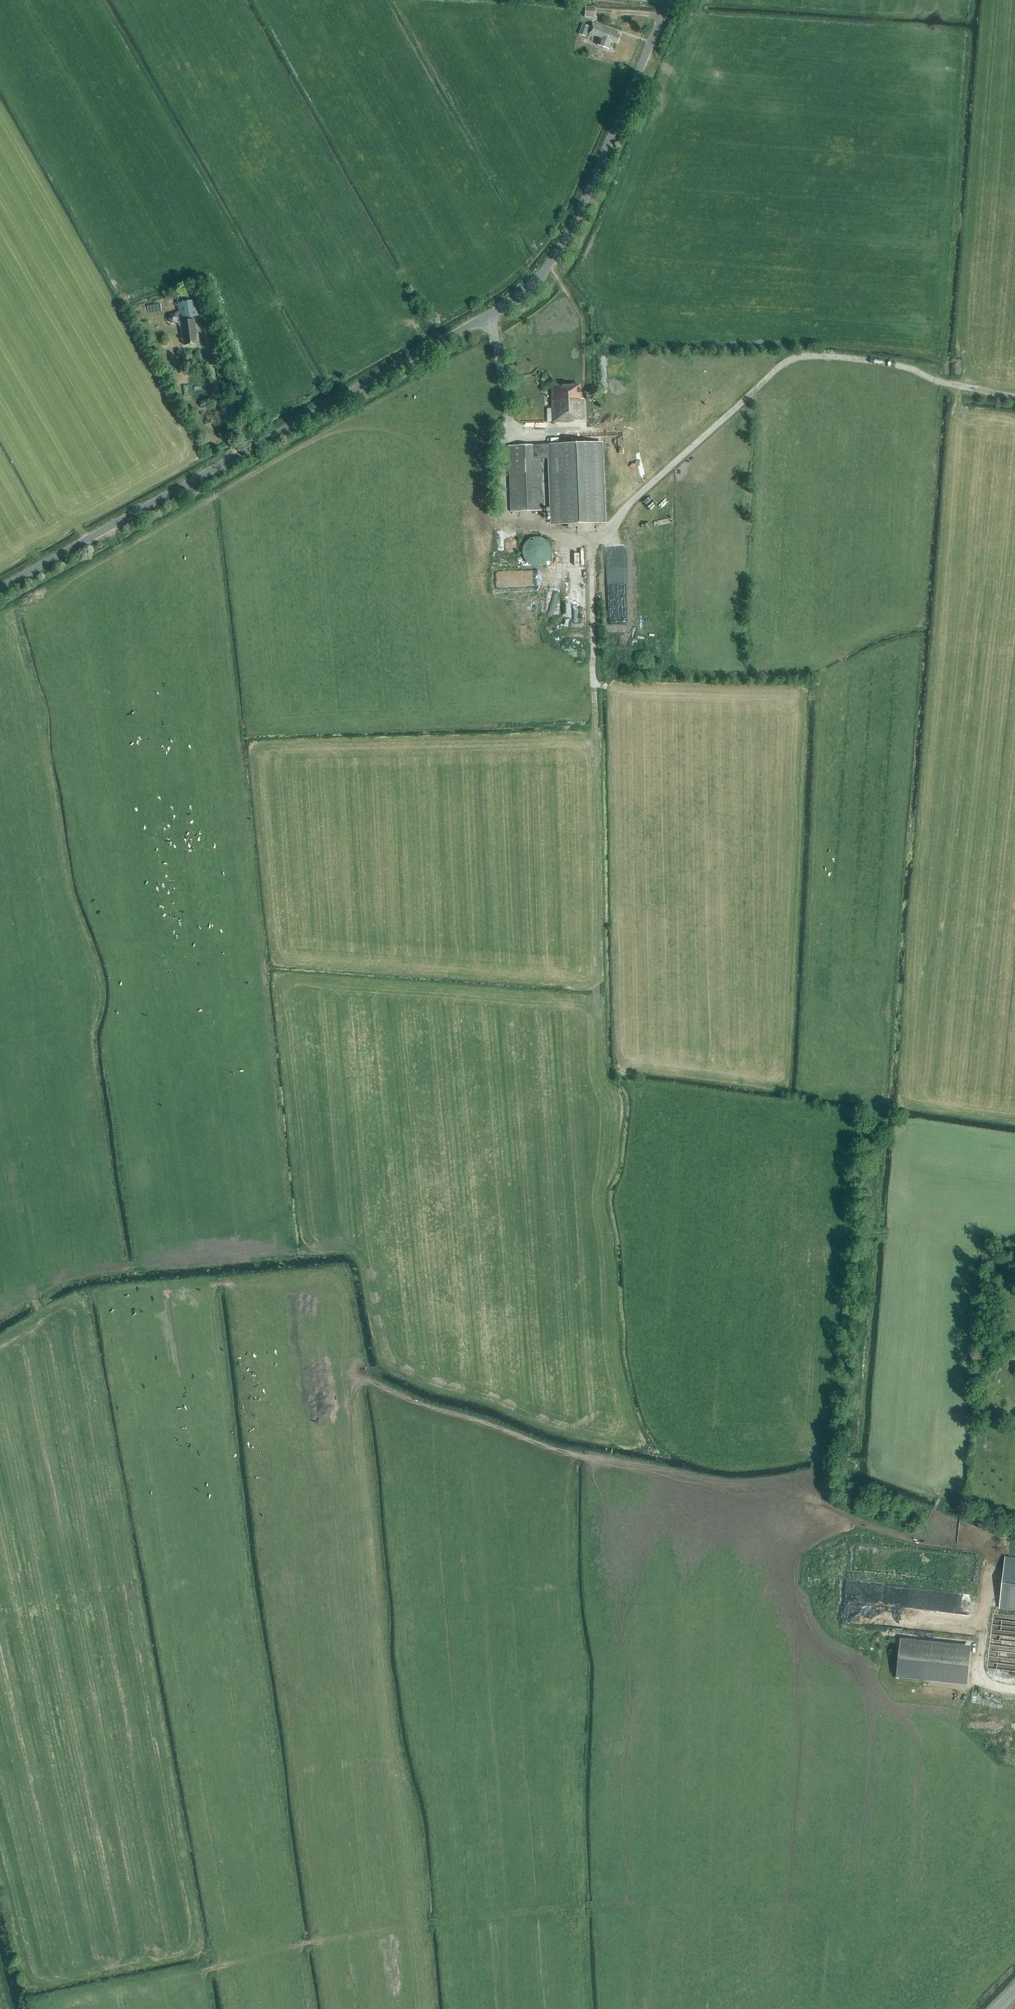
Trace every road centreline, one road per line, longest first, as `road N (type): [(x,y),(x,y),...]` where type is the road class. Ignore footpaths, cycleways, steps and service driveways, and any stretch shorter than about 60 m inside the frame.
road 1 (unclassified): [(0,590),(525,295),(581,215),(670,0)]

